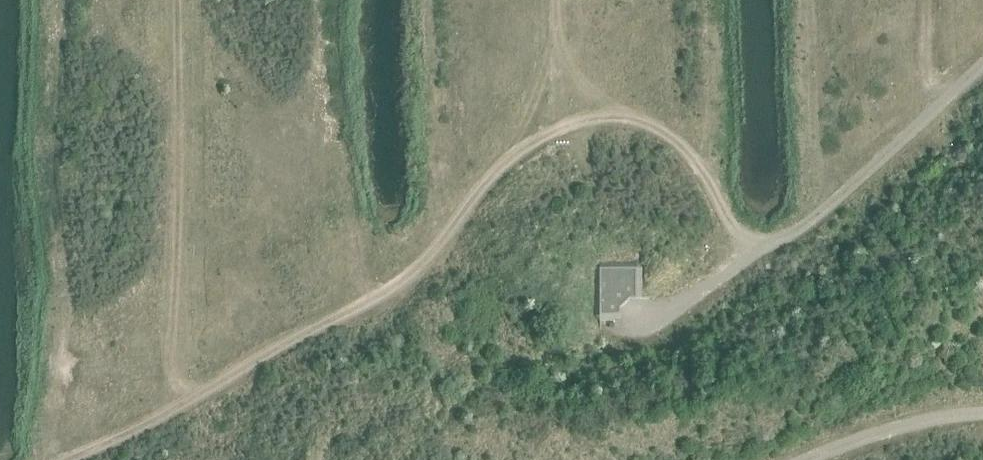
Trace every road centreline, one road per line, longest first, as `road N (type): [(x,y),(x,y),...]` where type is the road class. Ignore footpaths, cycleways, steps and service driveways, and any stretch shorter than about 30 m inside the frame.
road 1 (track): [(76,459),(400,284),(514,155),(579,119),(635,116),(685,145),(752,261)]
road 2 (track): [(193,399),(176,380),(171,339),(181,0)]
road 3 (unclassified): [(815,459),(866,438),(982,416)]
road 4 (track): [(561,0),(562,56),(621,117)]

